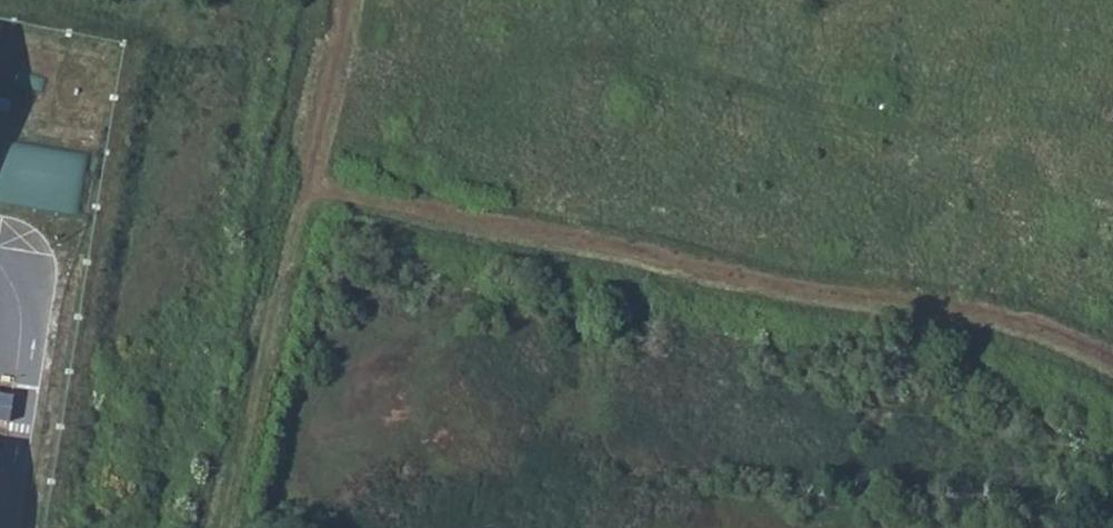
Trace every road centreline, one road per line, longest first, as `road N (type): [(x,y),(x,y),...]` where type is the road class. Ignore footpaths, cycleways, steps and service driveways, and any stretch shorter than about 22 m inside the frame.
road 1 (track): [(1112,363),(1040,325),(776,287),(352,199)]
road 2 (track): [(220,527),(343,0)]

